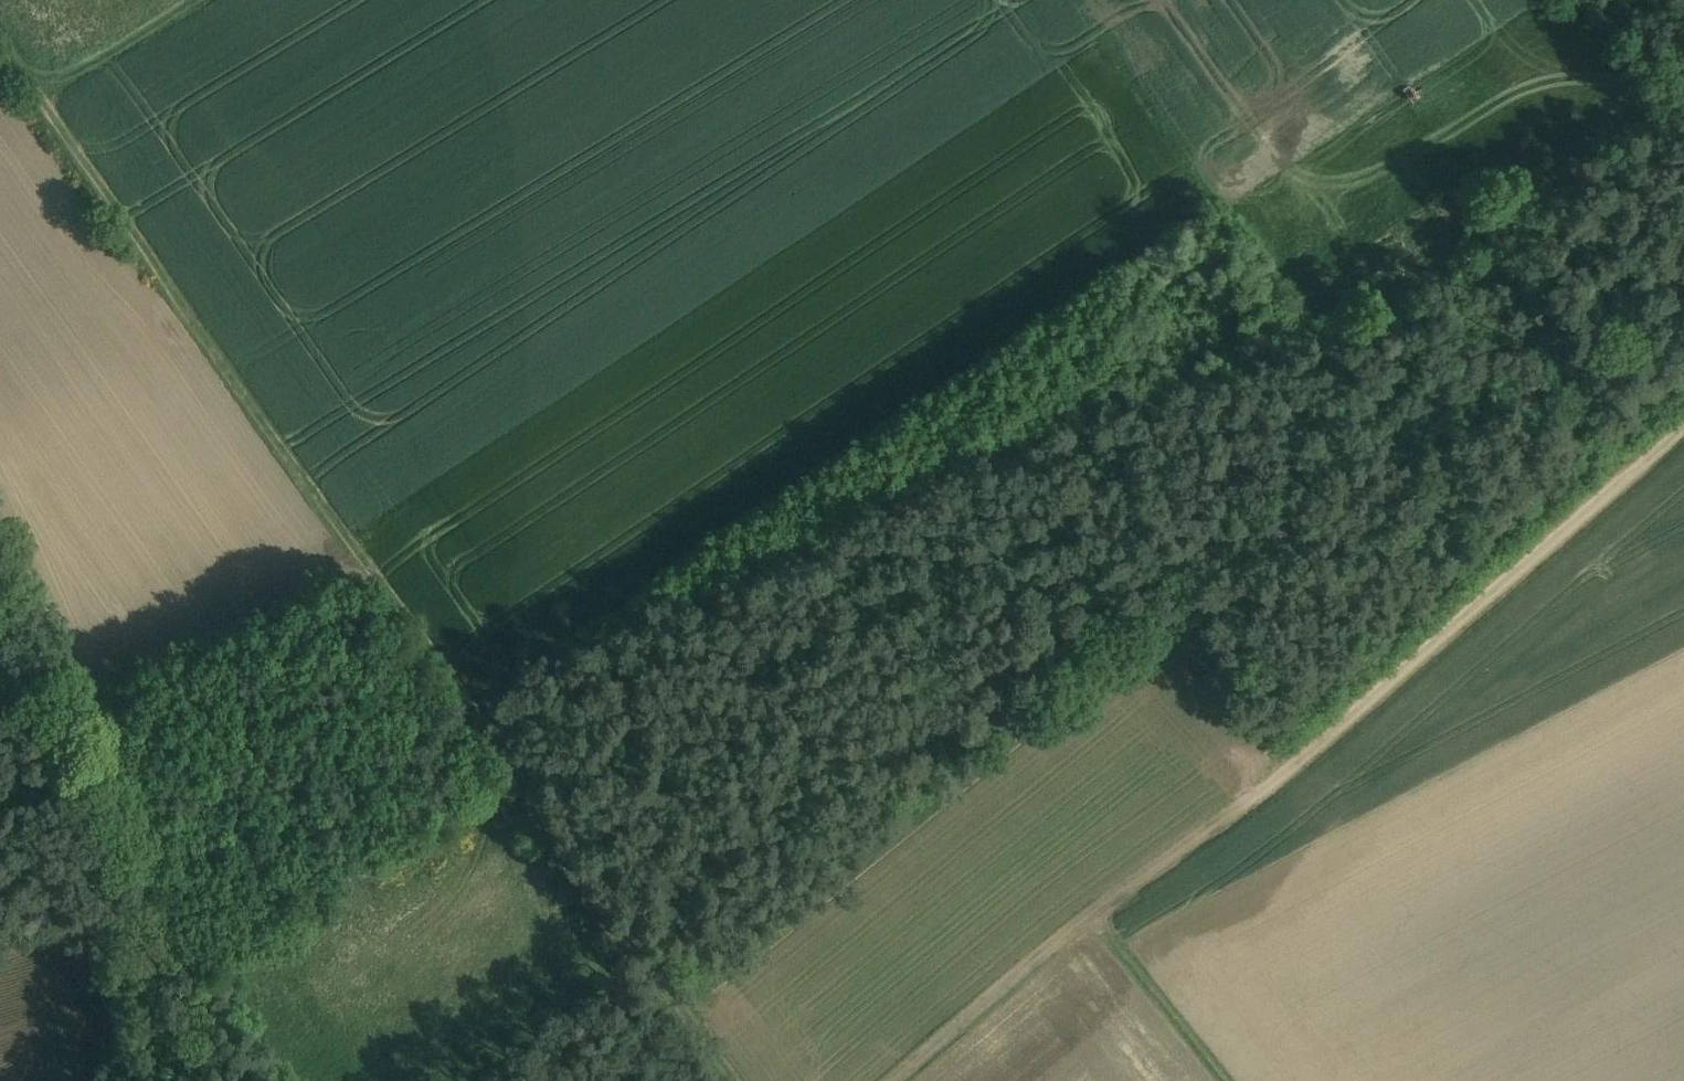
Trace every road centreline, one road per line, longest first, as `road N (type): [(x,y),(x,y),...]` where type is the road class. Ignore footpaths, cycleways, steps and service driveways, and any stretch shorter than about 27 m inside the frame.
road 1 (track): [(0,52),(736,1080)]
road 2 (track): [(894,1080),(1082,922),(1354,712),(1683,429)]

